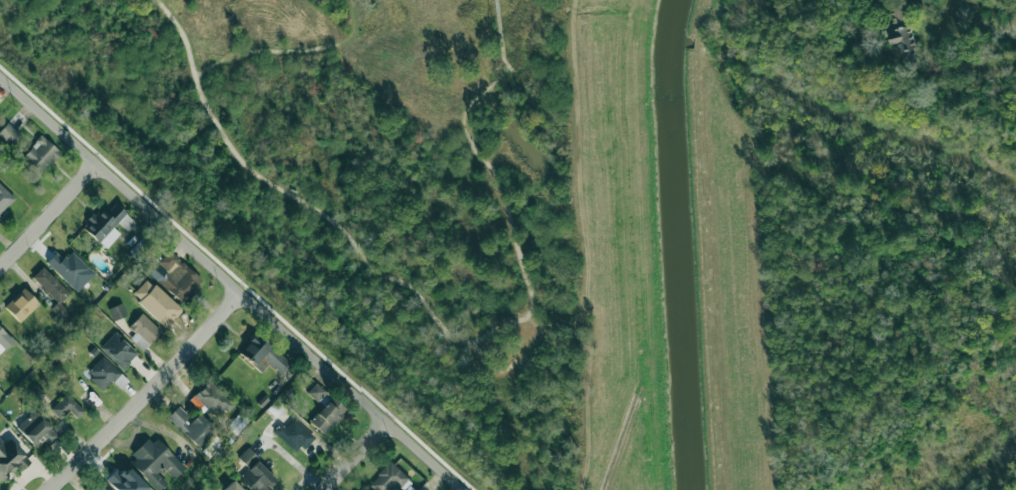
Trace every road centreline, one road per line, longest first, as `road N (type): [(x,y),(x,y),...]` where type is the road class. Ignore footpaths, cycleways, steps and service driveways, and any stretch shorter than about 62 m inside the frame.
road 1 (residential): [(464,489),(0,74)]
road 2 (residential): [(46,489),(243,293)]
road 3 (residential): [(0,267),(100,164)]

